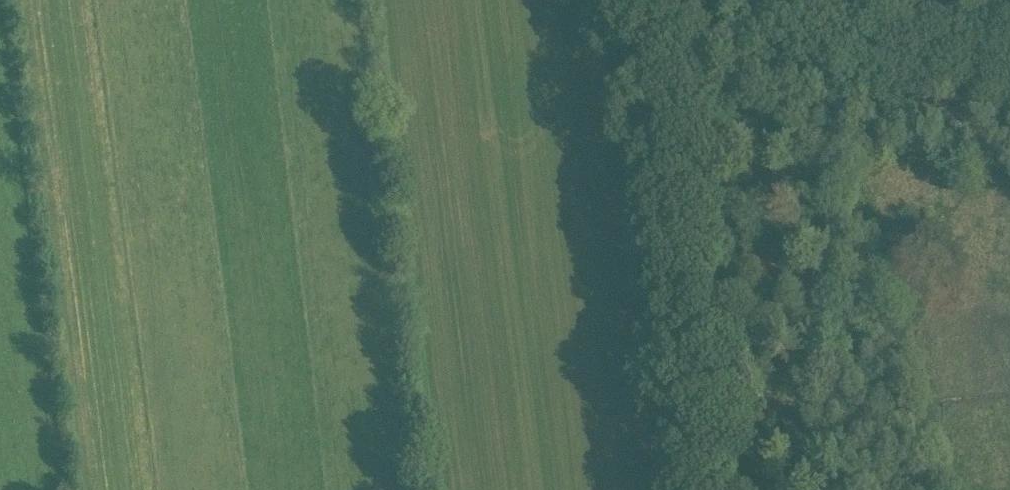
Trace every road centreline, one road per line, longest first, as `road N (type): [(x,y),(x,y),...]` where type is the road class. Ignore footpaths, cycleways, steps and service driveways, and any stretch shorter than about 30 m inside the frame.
road 1 (unclassified): [(1009,46),(868,59),(830,54),(777,36),(723,0)]

